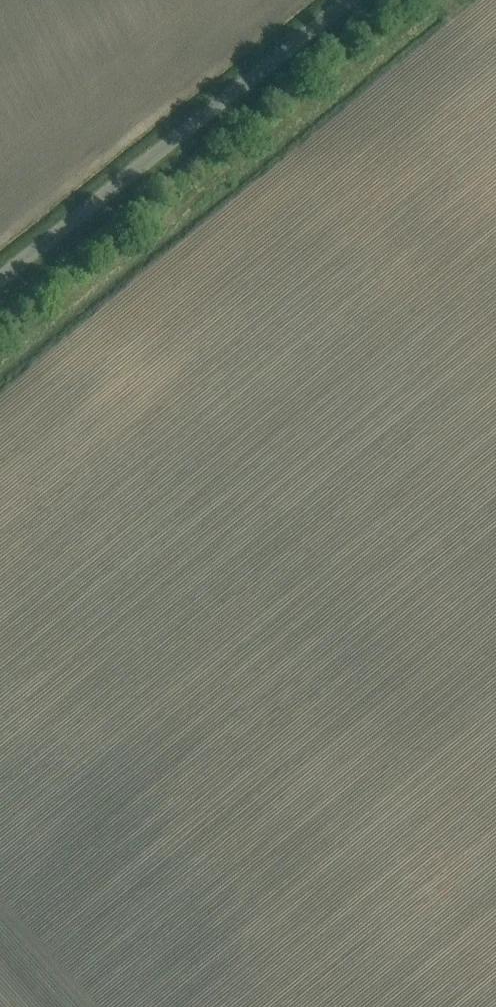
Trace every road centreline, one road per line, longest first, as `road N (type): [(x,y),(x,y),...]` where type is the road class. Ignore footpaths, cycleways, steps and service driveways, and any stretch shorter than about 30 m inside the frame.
road 1 (unclassified): [(0,281),(350,0)]

